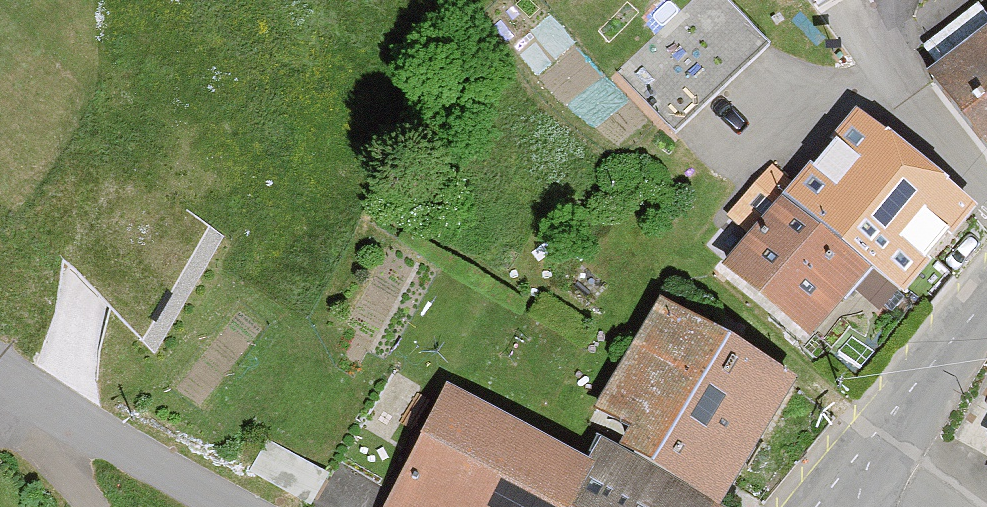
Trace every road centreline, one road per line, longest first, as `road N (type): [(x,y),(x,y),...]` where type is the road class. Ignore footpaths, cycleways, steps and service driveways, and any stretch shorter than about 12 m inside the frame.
road 1 (tertiary): [(986,309),(822,506)]
road 2 (residential): [(234,506),(9,386)]
road 3 (residential): [(9,386),(90,506)]

